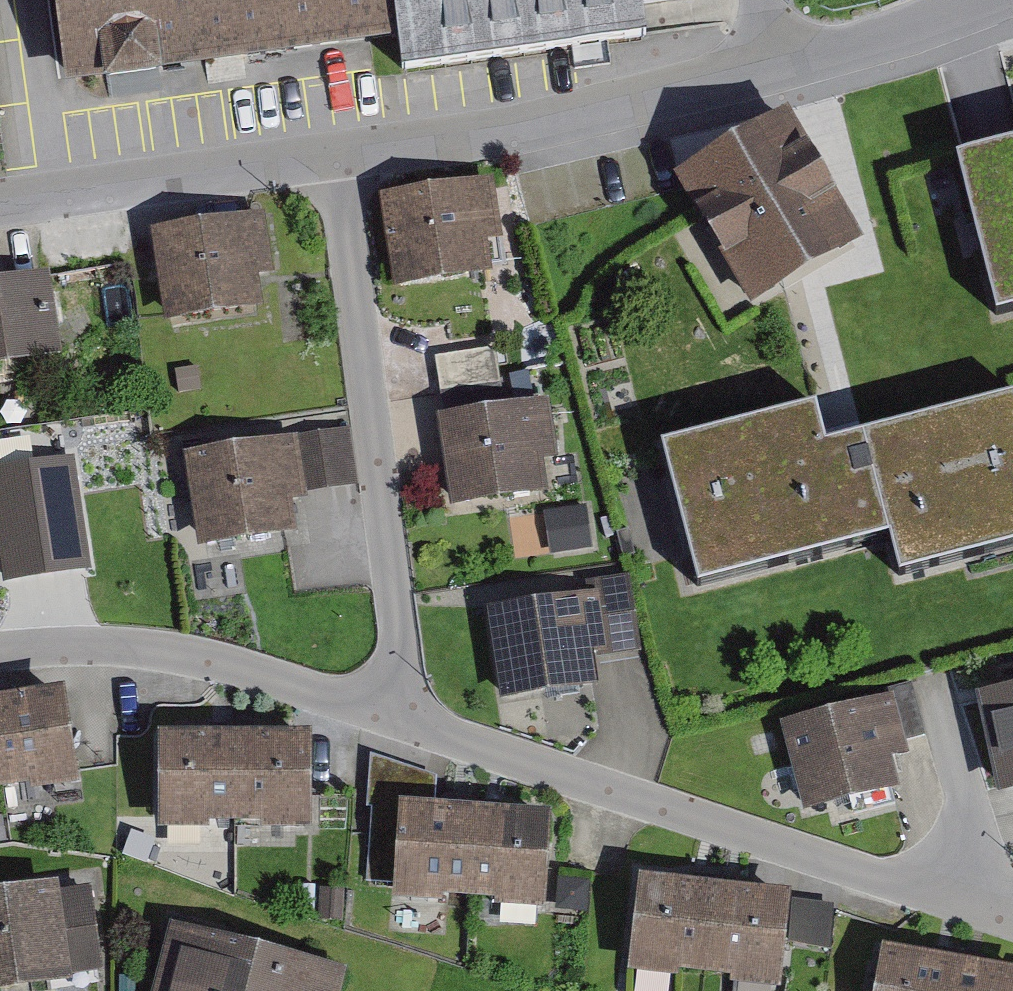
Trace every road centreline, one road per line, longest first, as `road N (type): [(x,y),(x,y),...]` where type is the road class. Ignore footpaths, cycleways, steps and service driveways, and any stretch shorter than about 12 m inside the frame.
road 1 (residential): [(388,713),(1012,921)]
road 2 (residential): [(338,156),(401,649),(388,713)]
road 3 (residential): [(338,156),(562,119),(781,65)]
road 4 (residential): [(0,648),(110,643),(181,651),(388,713)]
road 5 (residential): [(0,201),(338,156)]
road 6 (residential): [(781,65),(982,0)]

